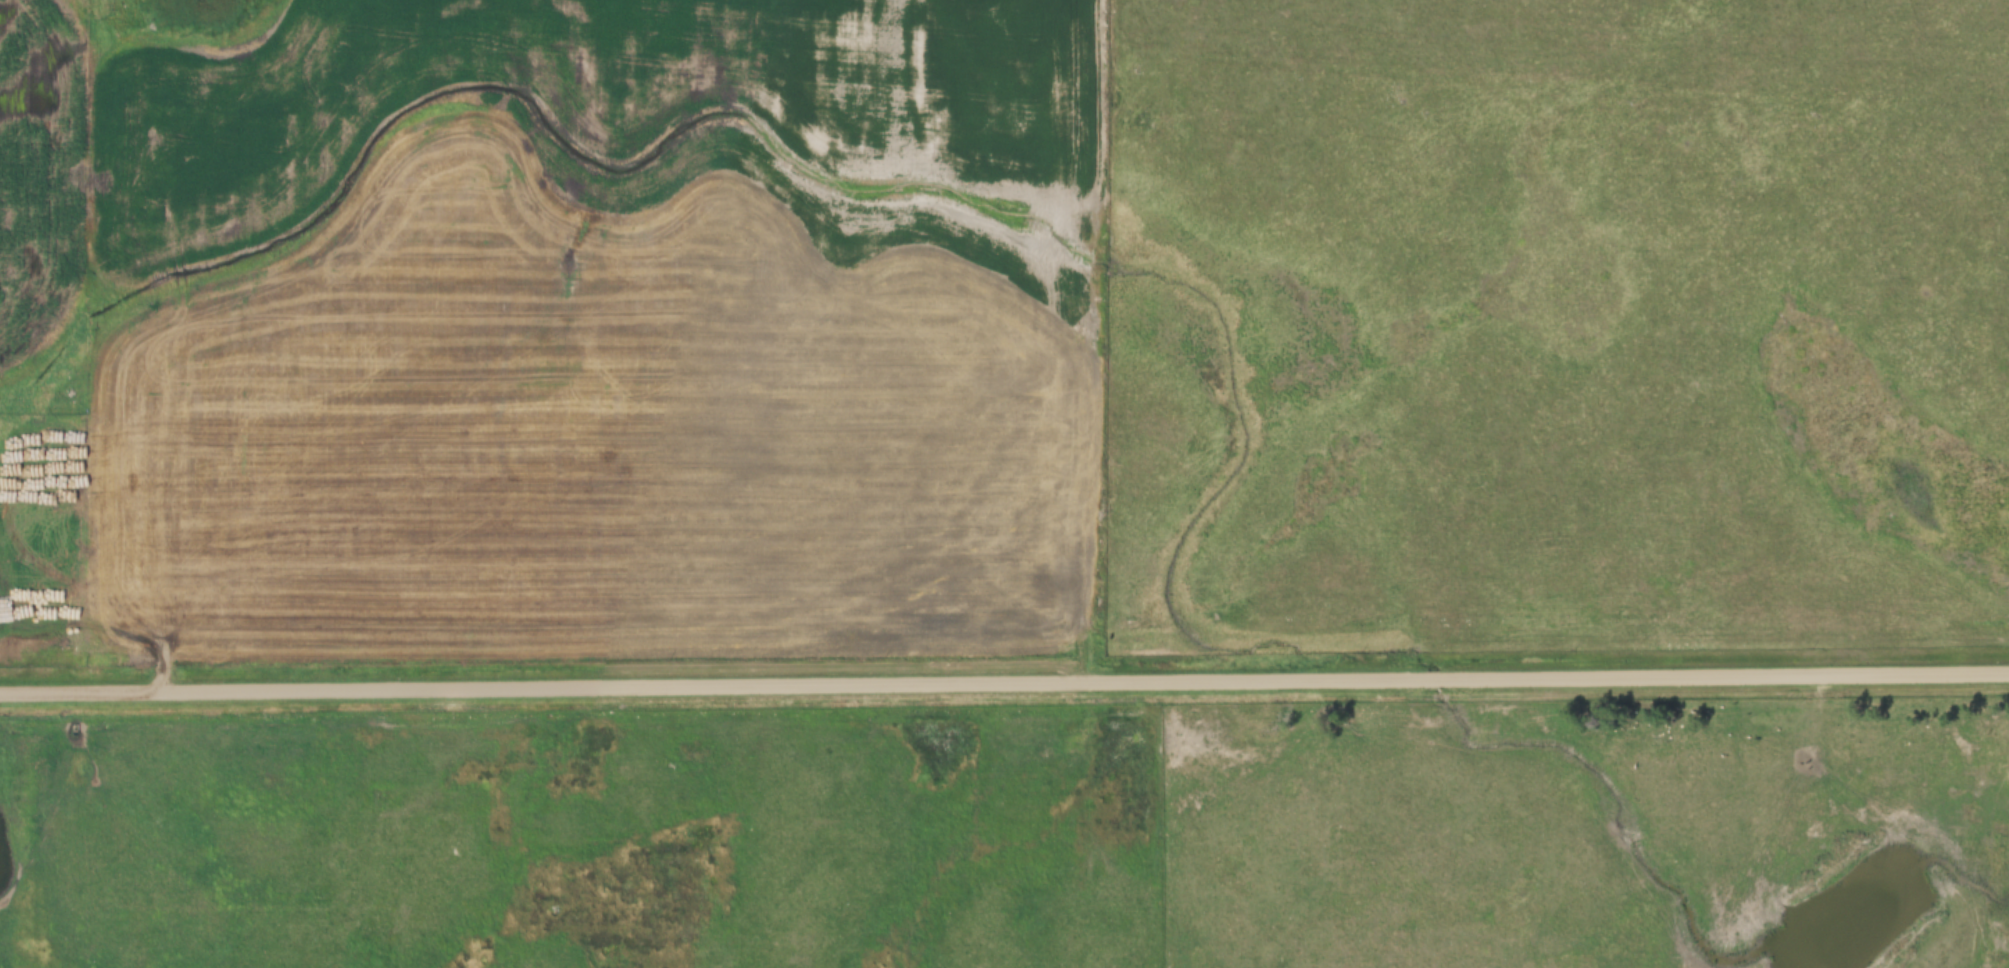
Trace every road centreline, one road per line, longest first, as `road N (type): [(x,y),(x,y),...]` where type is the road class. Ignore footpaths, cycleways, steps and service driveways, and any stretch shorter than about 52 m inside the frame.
road 1 (residential): [(0,697),(2008,677)]

